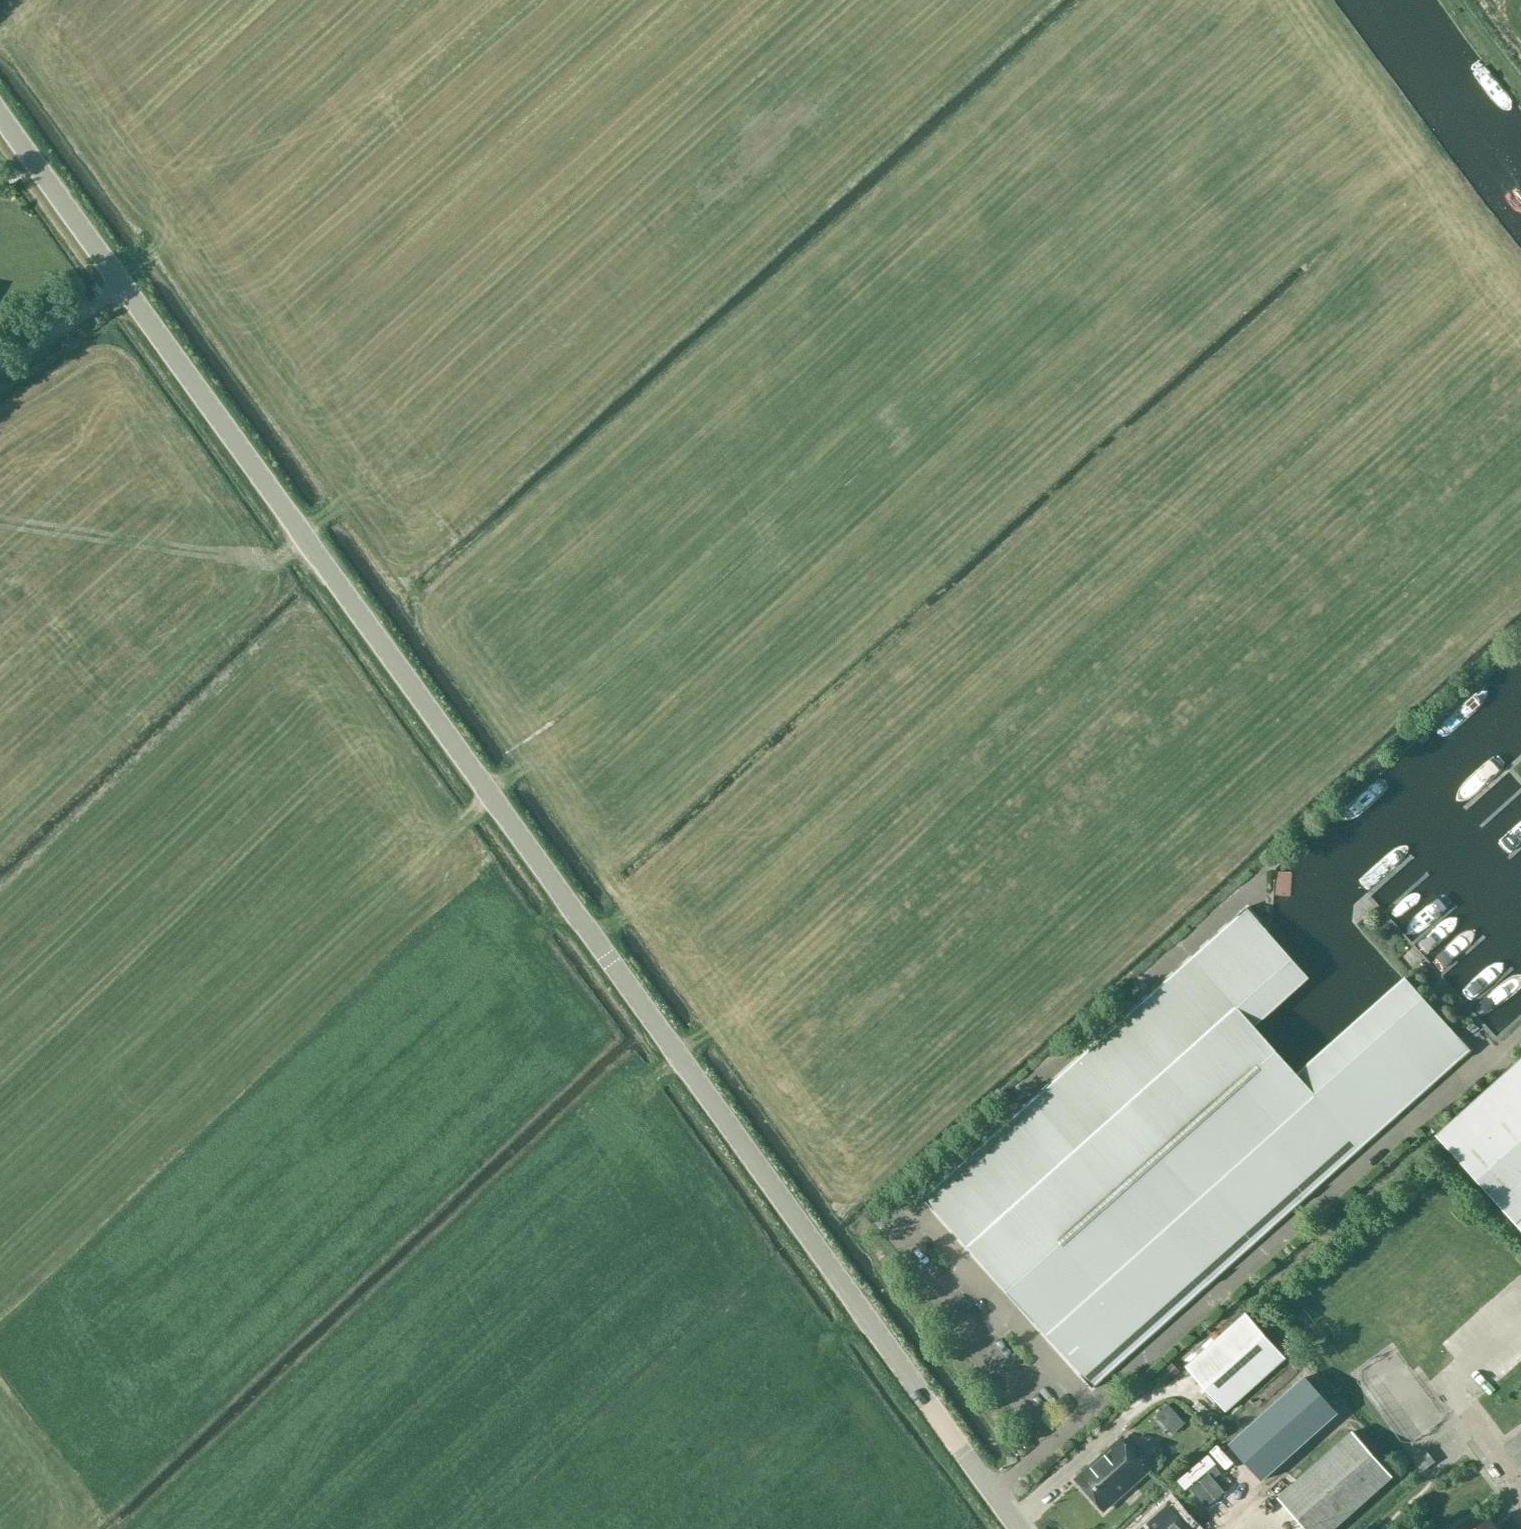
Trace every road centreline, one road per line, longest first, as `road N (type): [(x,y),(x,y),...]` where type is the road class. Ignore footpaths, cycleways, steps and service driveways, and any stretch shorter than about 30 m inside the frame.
road 1 (tertiary): [(0,116),(1021,1528)]
road 2 (unclassified): [(1520,1488),(1446,1384)]

